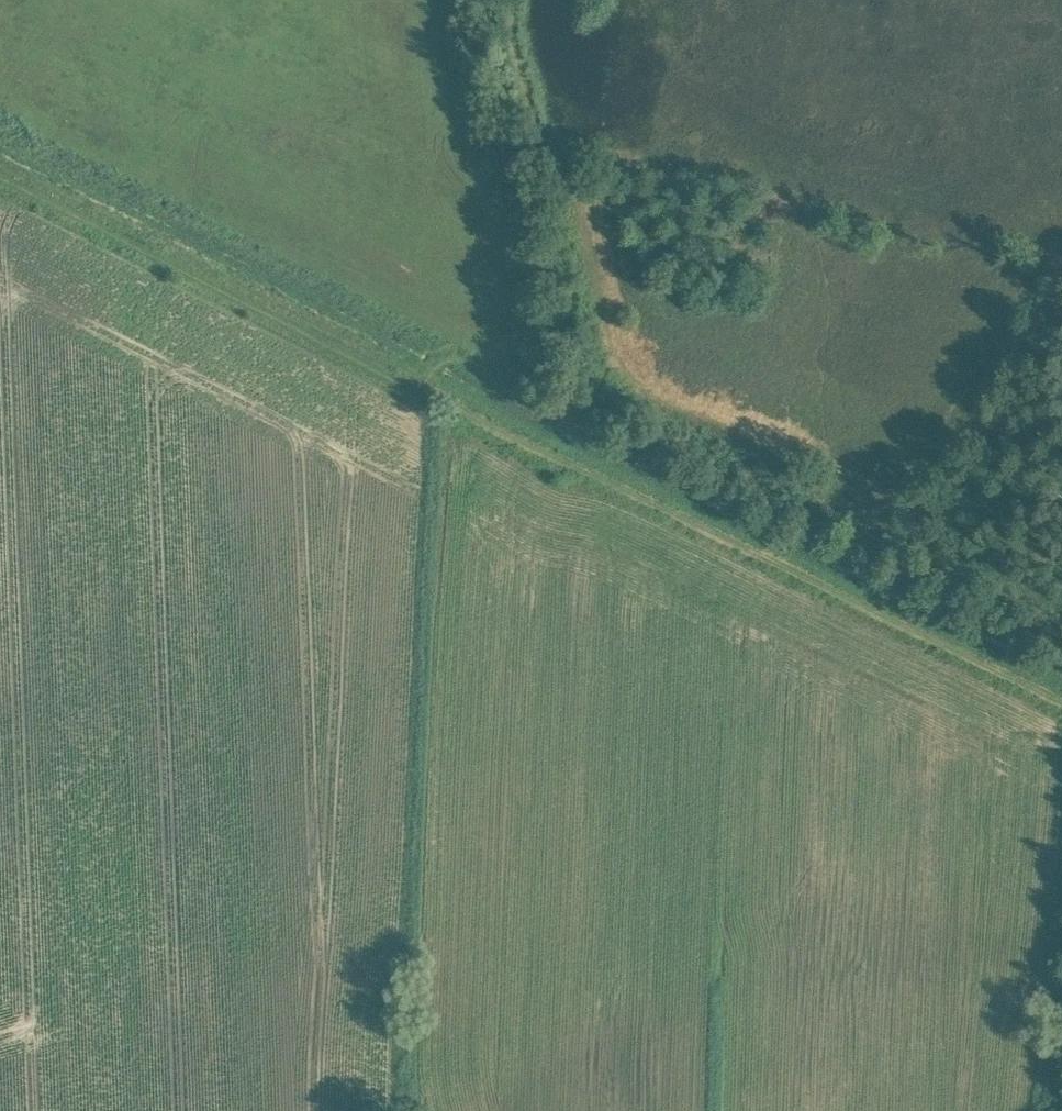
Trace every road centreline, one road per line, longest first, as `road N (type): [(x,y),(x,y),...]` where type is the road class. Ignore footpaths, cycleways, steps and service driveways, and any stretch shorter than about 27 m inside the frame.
road 1 (track): [(1061,720),(693,541),(638,500),(420,385)]
road 2 (track): [(420,385),(0,163)]

